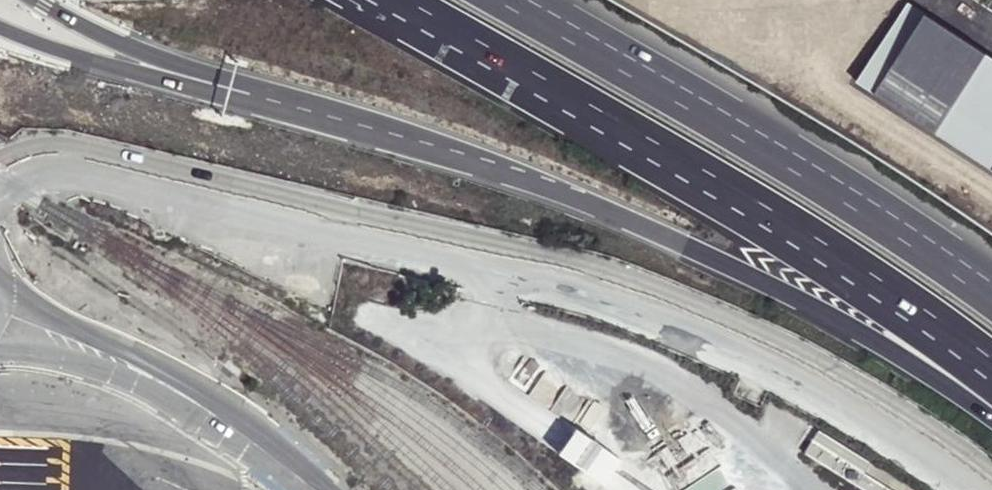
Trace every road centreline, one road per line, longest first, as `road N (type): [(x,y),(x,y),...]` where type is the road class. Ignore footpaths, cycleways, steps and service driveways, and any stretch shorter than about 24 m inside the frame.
road 1 (motorway): [(168,71),(613,209),(849,323),(991,417)]
road 2 (motorway): [(393,0),(751,207),(991,369)]
road 3 (unclassified): [(970,489),(822,387),(712,338),(591,295),(345,234)]
road 4 (motorway): [(991,292),(878,213),(510,0)]
road 5 (primary): [(0,28),(92,61),(168,71)]
road 6 (primary): [(35,0),(168,71)]

